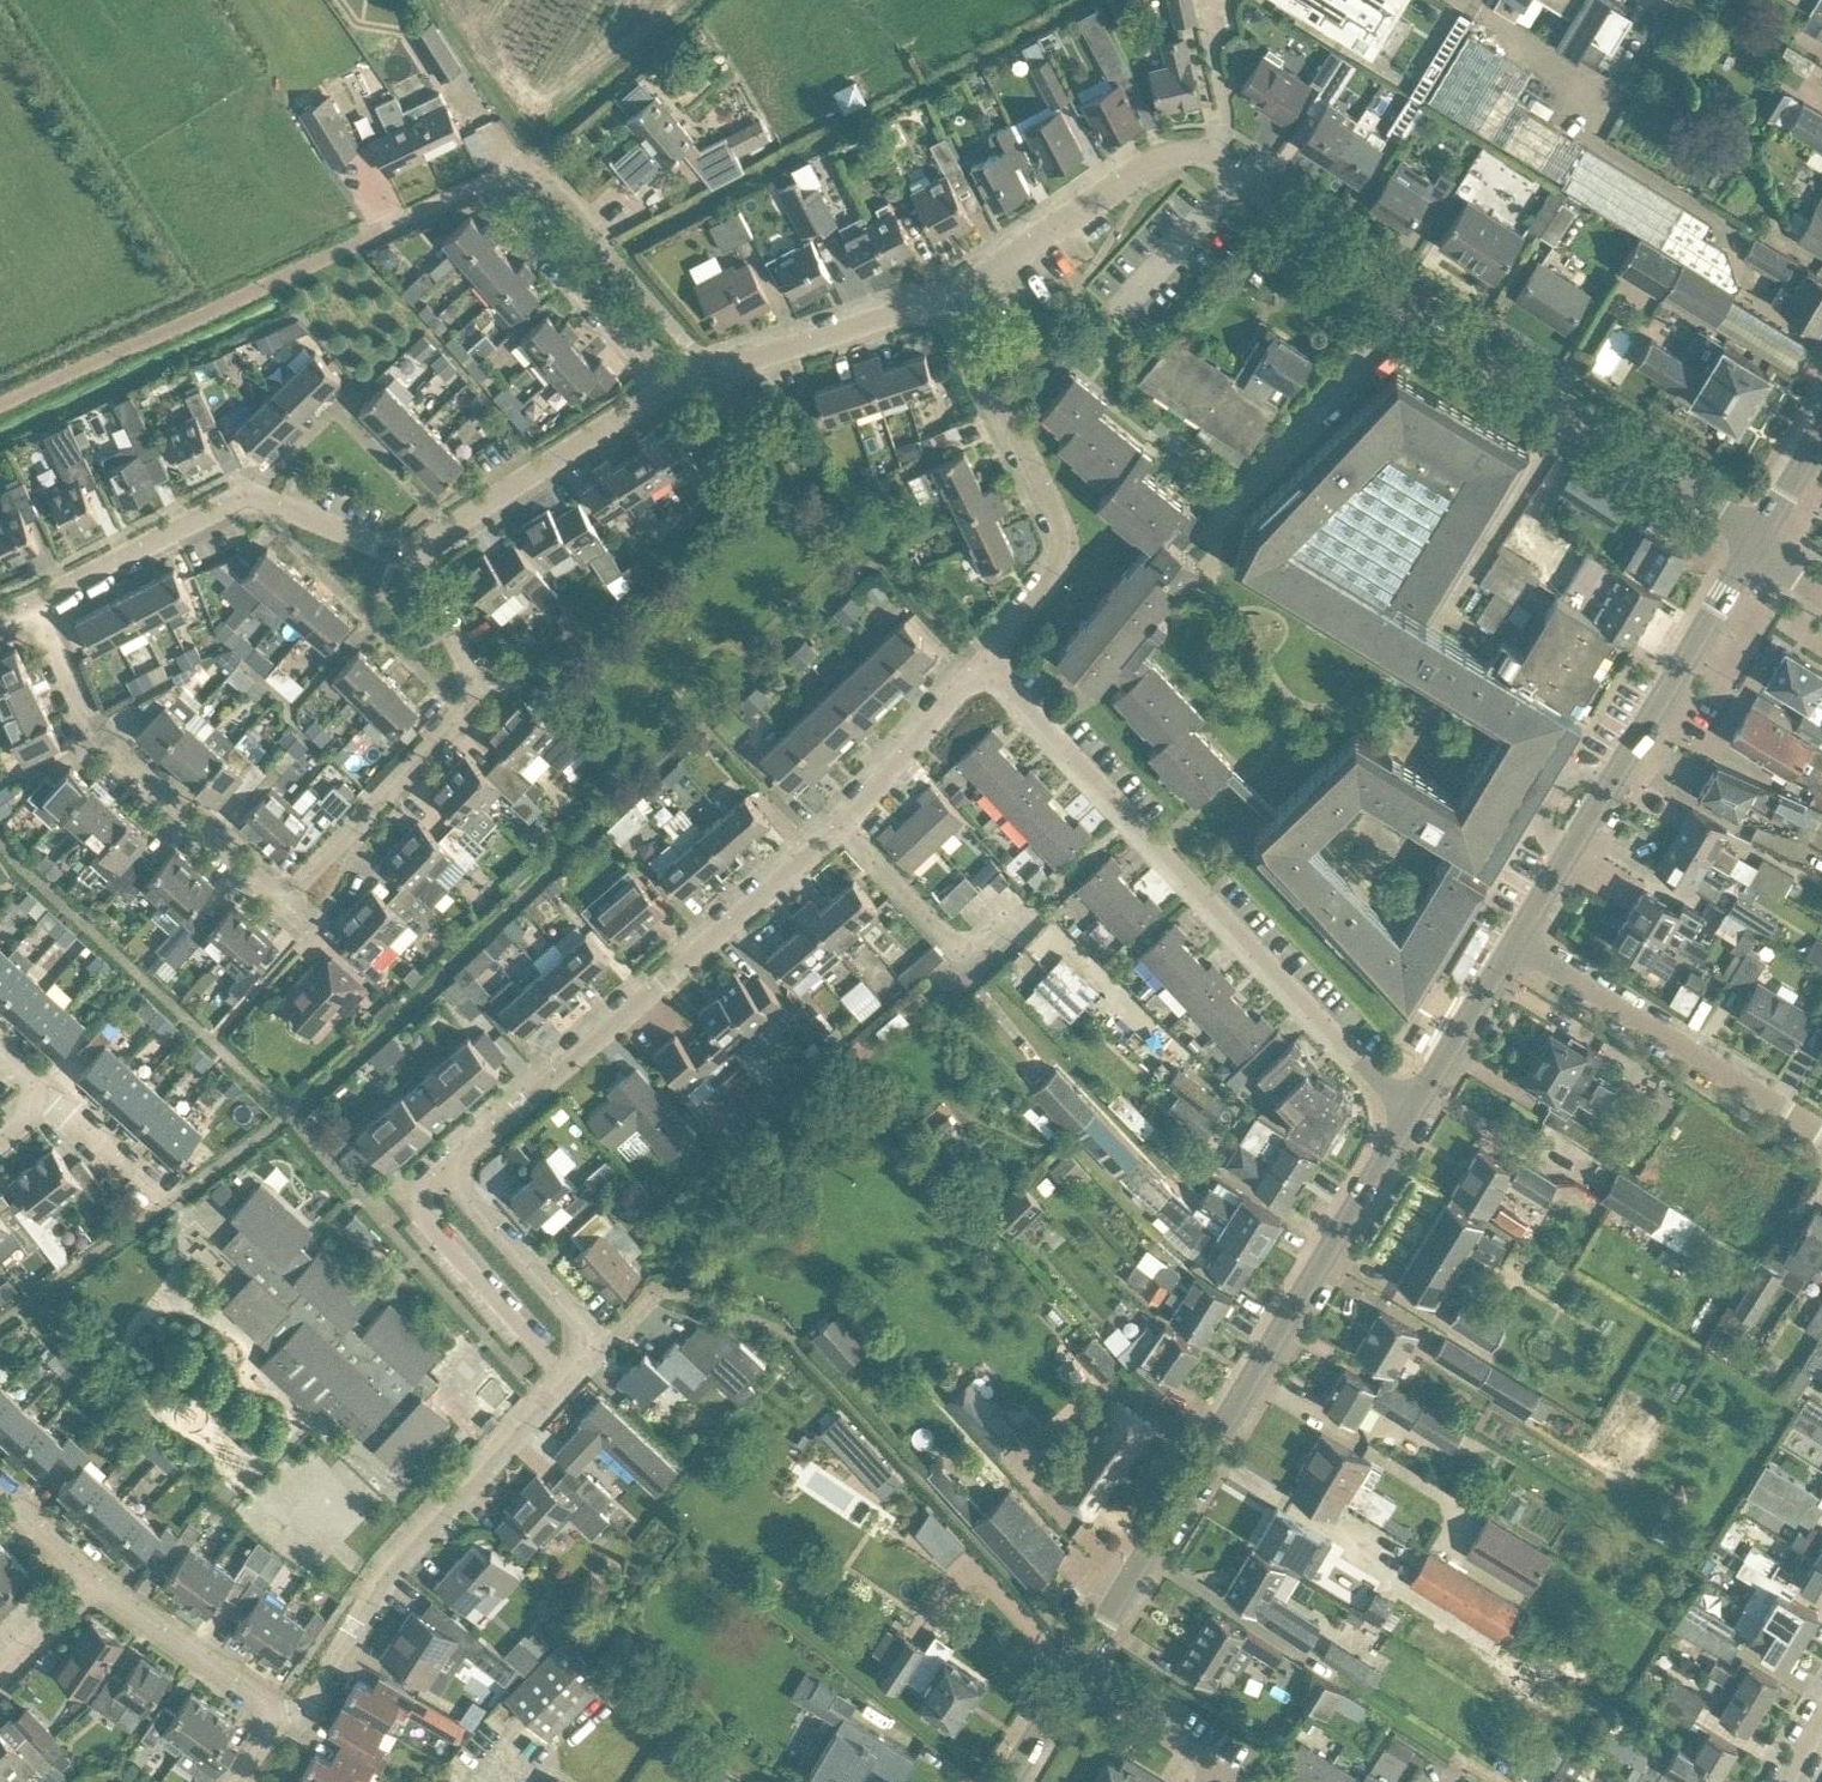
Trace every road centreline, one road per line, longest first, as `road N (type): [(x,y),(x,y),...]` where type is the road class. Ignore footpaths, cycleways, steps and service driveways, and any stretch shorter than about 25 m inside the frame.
road 1 (unclassified): [(0,405),(490,177),(533,174),(567,201),(709,371)]
road 2 (residential): [(444,1168),(840,827),(986,664)]
road 3 (tertiary): [(1071,1679),(1412,1115)]
road 4 (residential): [(1412,1115),(986,664)]
road 5 (residential): [(1400,301),(1196,151),(1156,158),(950,291)]
road 6 (tertiary): [(1515,942),(1751,547)]
road 7 (residential): [(285,1713),(310,1700),(400,1556),(565,1377)]
road 8 (residential): [(406,553),(474,683),(464,711),(283,901)]
road 9 (residential): [(1758,535),(1400,301)]
road 10 (residential): [(986,664),(1051,580),(1063,550),(950,291)]
road 11 (residential): [(406,553),(247,491),(34,603)]
road 12 (residential): [(283,901),(89,724),(34,603)]
road 13 (residential): [(1821,1132),(1515,942)]
road 14 (residential): [(665,387),(406,553)]
road 15 (residential): [(444,1168),(409,1200),(565,1377)]
road 16 (residential): [(950,291),(709,371)]
road 17 (residential): [(1248,484),(1400,301)]
road 18 (residential): [(665,387),(513,210)]
road 19 (residential): [(285,1713),(95,1586)]
road 20 (residential): [(584,1343),(584,1327),(444,1168)]
road 21 (tertiary): [(1412,1115),(1515,942)]
road 22 (residential): [(167,1203),(61,1109),(32,1094)]
road 23 (residential): [(1213,1763),(1071,1679)]
road 24 (residential): [(95,1586),(0,1494)]
road 25 (residential): [(0,1675),(95,1586)]
road 26 (tertiary): [(1758,535),(1821,430)]
road 27 (tertiary): [(1009,1781),(1071,1679)]

